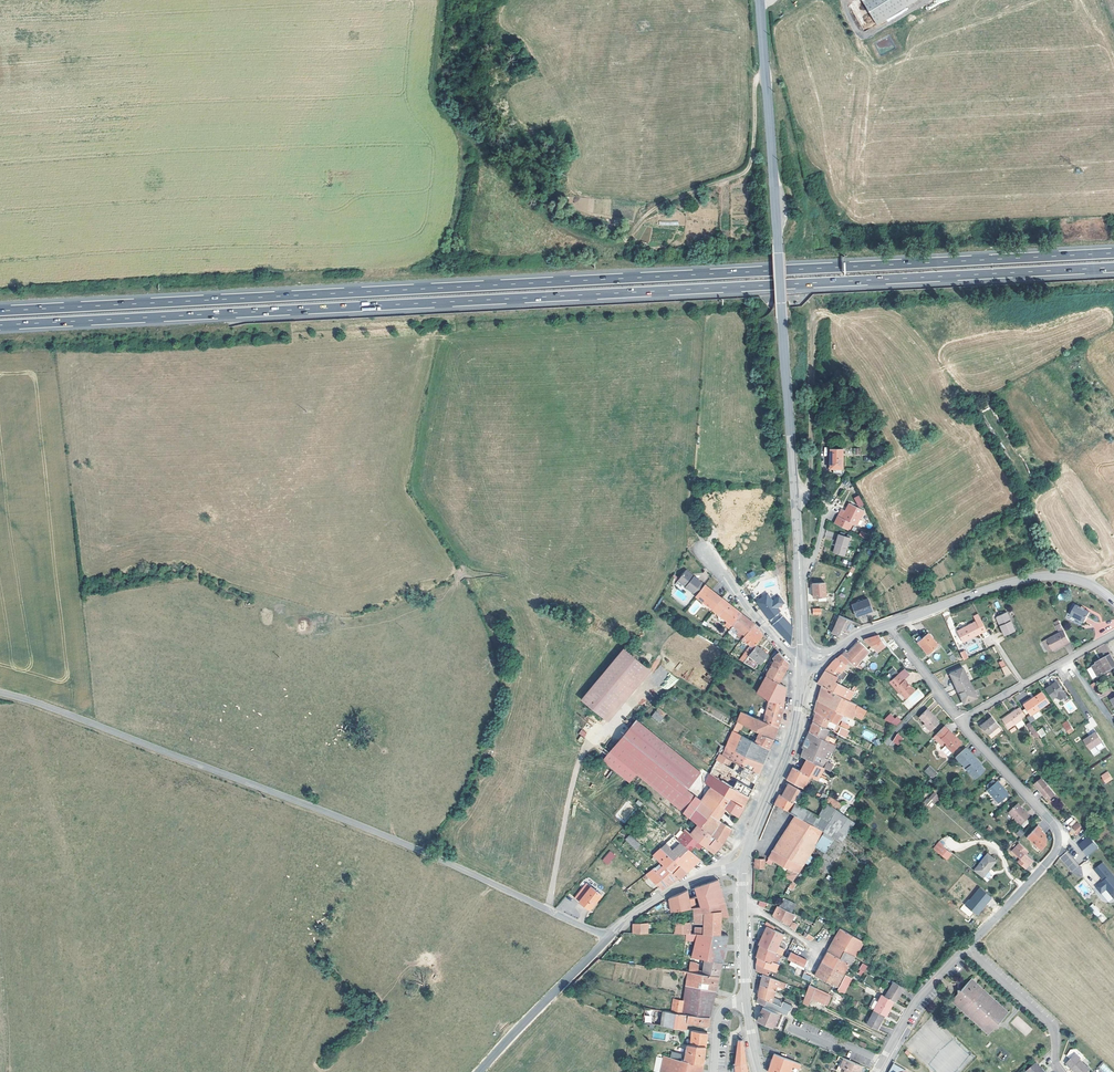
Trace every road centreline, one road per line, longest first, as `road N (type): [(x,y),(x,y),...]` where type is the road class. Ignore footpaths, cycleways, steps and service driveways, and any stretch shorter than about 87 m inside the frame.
road 1 (motorway): [(0,327),(1113,269)]
road 2 (motorway): [(1113,255),(0,312)]
road 3 (unclassified): [(0,693),(380,834),(607,939)]
road 4 (secondary): [(800,568),(760,0)]
road 5 (residential): [(960,721),(1058,838),(1048,862),(966,950)]
road 6 (track): [(766,75),(755,85),(745,171),(662,203),(625,240)]
road 7 (secondary): [(1113,602),(1086,581),(1035,577),(889,624)]
road 8 (secondary): [(802,658),(793,736),(743,868)]
road 9 (track): [(795,497),(808,476),(812,313)]
road 10 (tertiary): [(607,939),(479,1071)]
road 11 (residential): [(1059,1071),(1053,1030),(966,950)]
road 12 (tertiary): [(743,868),(680,887),(607,939)]
road 13 (residential): [(966,950),(916,999),(876,1071)]
road 14 (residential): [(802,658),(788,654),(702,548)]
road 15 (track): [(1101,575),(1100,557),(1049,474),(1072,455)]
road 16 (residential): [(889,624),(960,721)]

